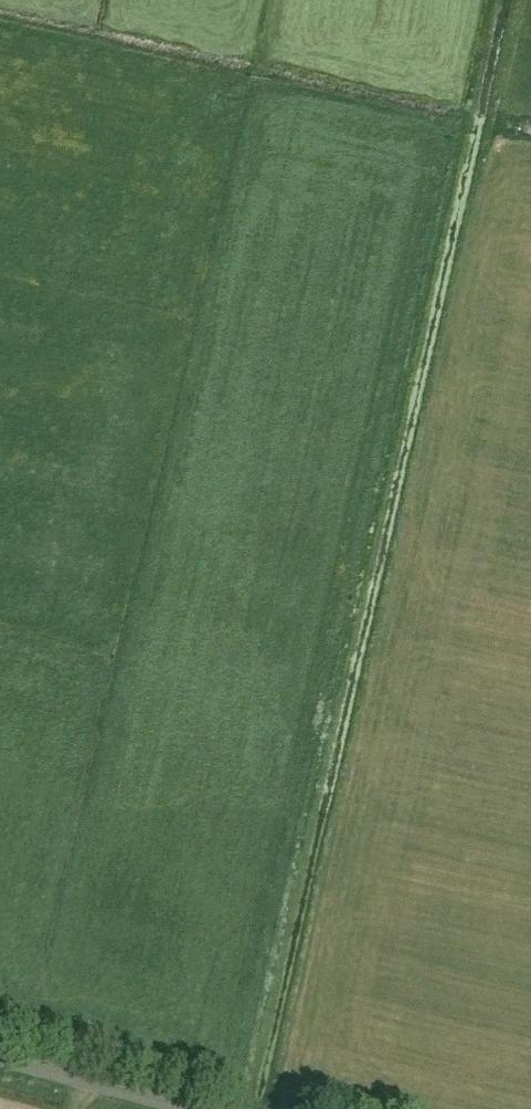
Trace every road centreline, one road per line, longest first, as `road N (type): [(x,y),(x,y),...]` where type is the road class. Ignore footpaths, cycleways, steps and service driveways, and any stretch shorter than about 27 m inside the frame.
road 1 (unclassified): [(211,1108),(0,1053)]

